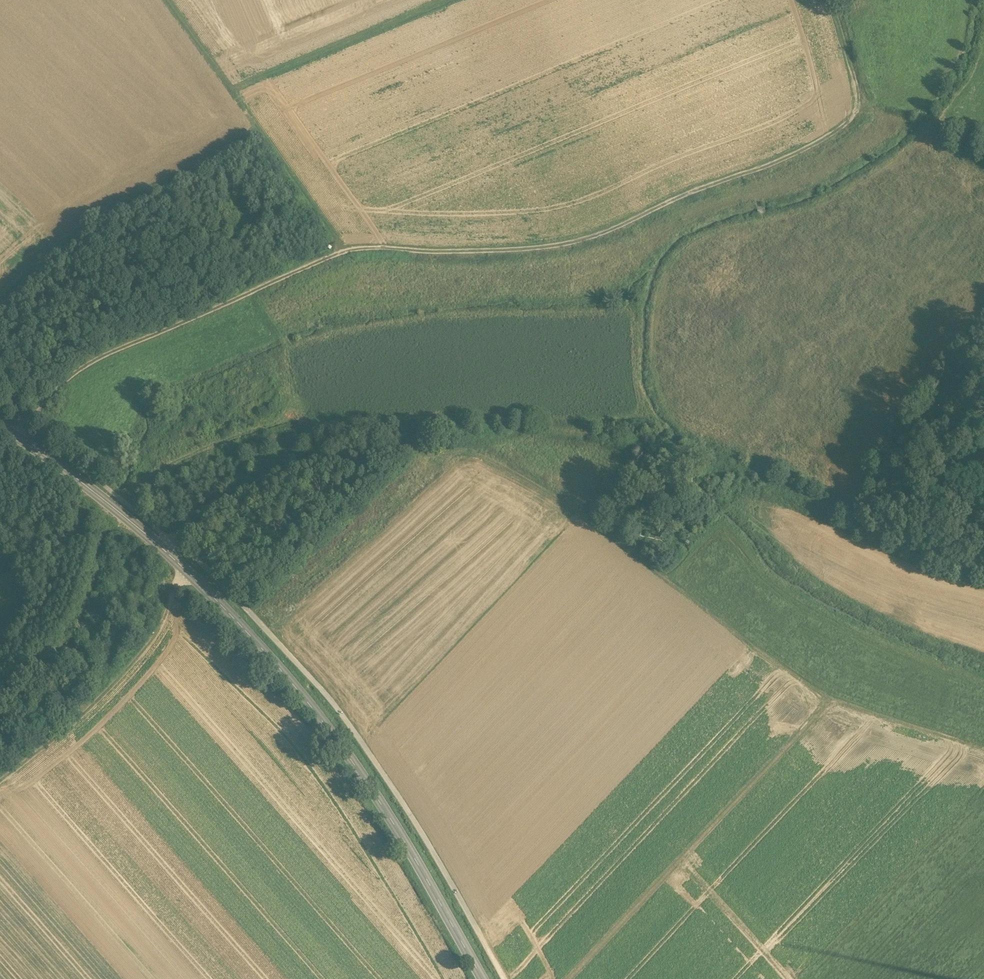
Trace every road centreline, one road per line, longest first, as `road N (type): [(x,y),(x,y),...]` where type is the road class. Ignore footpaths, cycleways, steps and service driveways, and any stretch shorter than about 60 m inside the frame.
road 1 (track): [(832,0),(864,111),(838,135),(568,247),(344,252),(99,359),(25,427)]
road 2 (track): [(161,548),(278,476),(402,453),(470,449),(586,517),(828,701)]
road 3 (tertiary): [(0,426),(161,548),(276,663),(362,771),(484,978)]
road 4 (track): [(505,978),(343,714),(178,542),(25,427)]
road 5 (track): [(792,978),(679,861),(828,701),(983,749)]
road 6 (track): [(259,132),(97,213),(0,300)]
road 7 (track): [(344,252),(165,0)]
road 8 (track): [(0,781),(61,736),(150,648),(188,573)]
road 9 (track): [(230,92),(456,0)]
road 10 (track): [(679,861),(568,978)]

